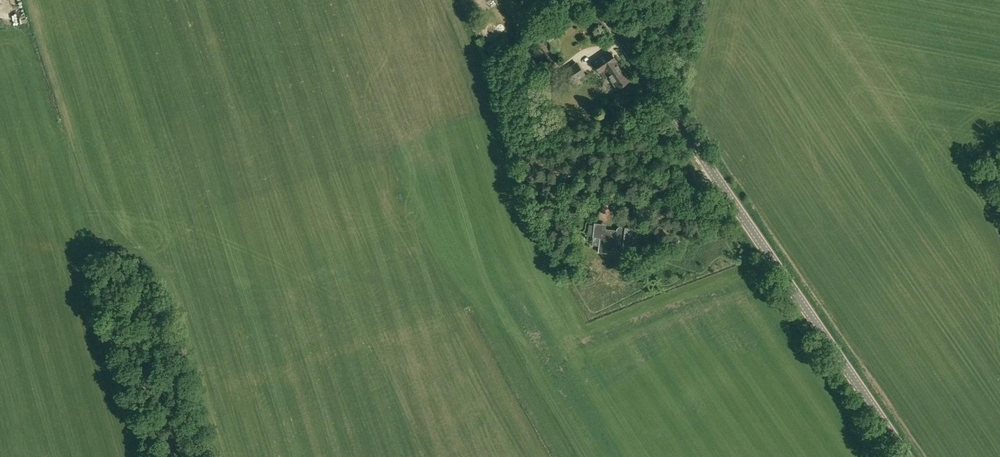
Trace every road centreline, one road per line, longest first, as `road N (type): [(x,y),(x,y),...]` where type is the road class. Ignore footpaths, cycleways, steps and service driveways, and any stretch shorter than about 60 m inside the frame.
road 1 (tertiary): [(909,456),(596,0)]

